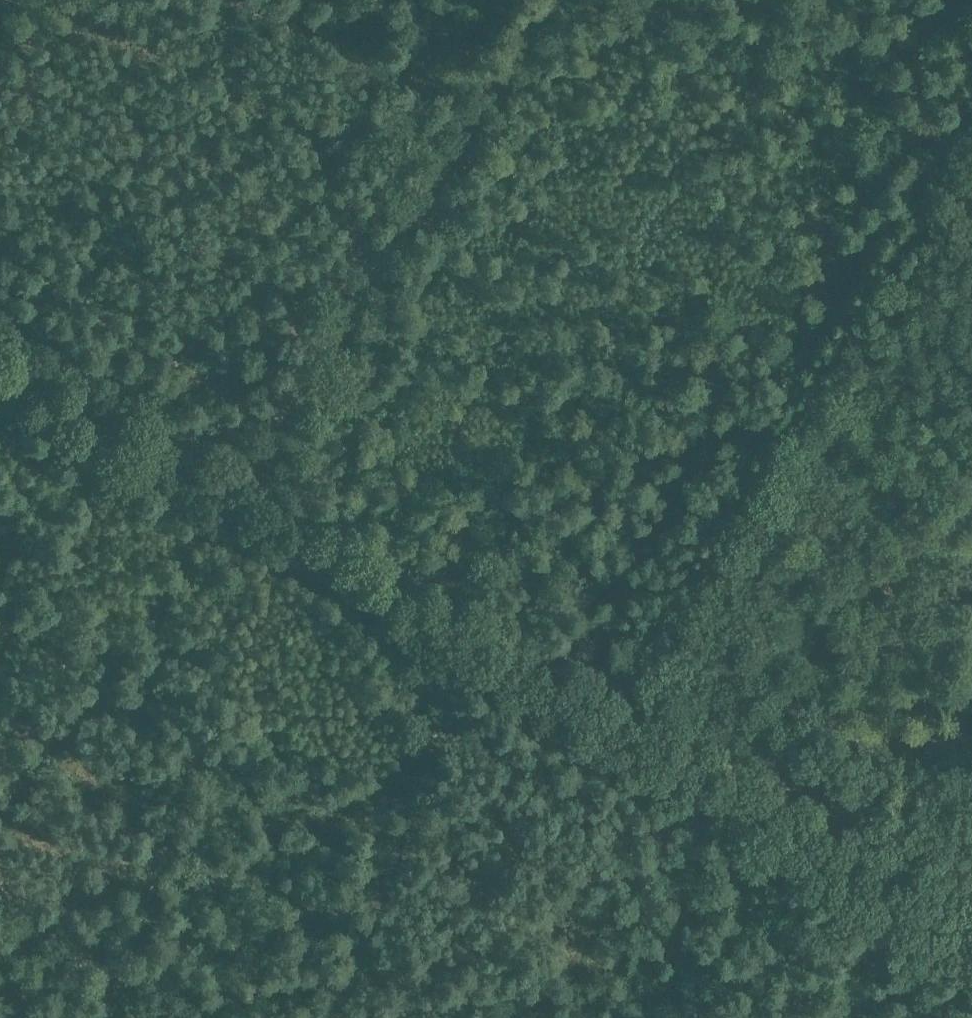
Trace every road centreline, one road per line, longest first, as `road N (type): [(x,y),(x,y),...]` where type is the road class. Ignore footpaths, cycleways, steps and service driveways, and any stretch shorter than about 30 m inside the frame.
road 1 (track): [(971,1017),(438,709),(438,677),(417,639),(245,537)]
road 2 (track): [(438,709),(332,1017)]

